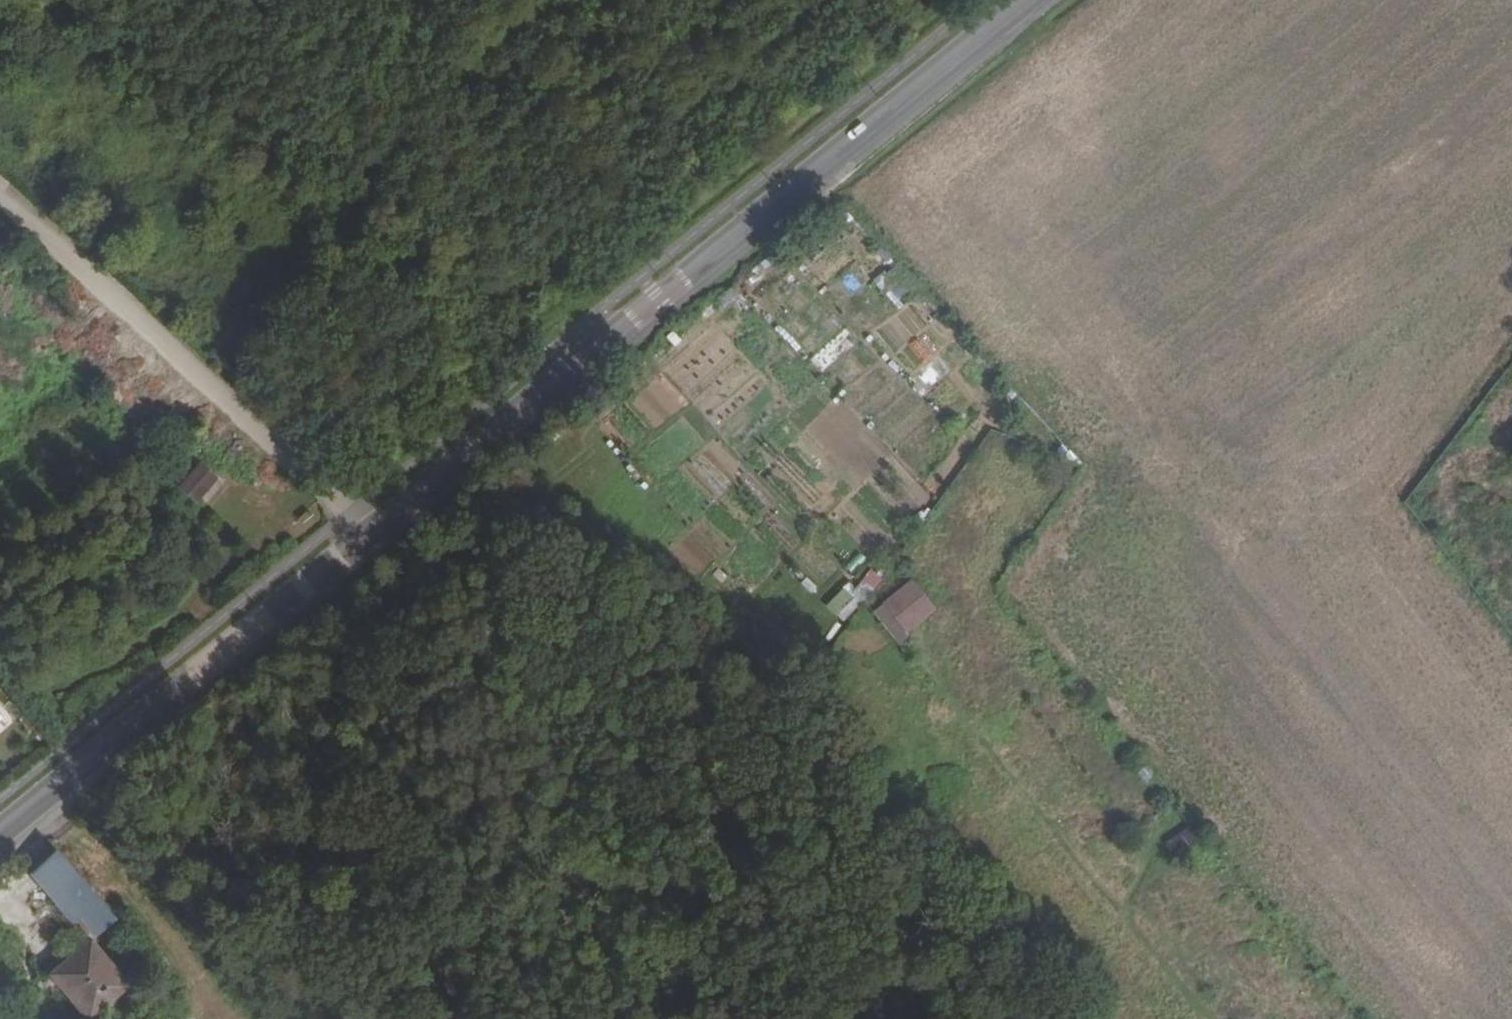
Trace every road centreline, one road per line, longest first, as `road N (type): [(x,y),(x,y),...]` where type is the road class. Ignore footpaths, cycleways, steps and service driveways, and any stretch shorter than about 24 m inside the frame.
road 1 (tertiary): [(0,833),(1022,0)]
road 2 (track): [(1210,1018),(917,650)]

